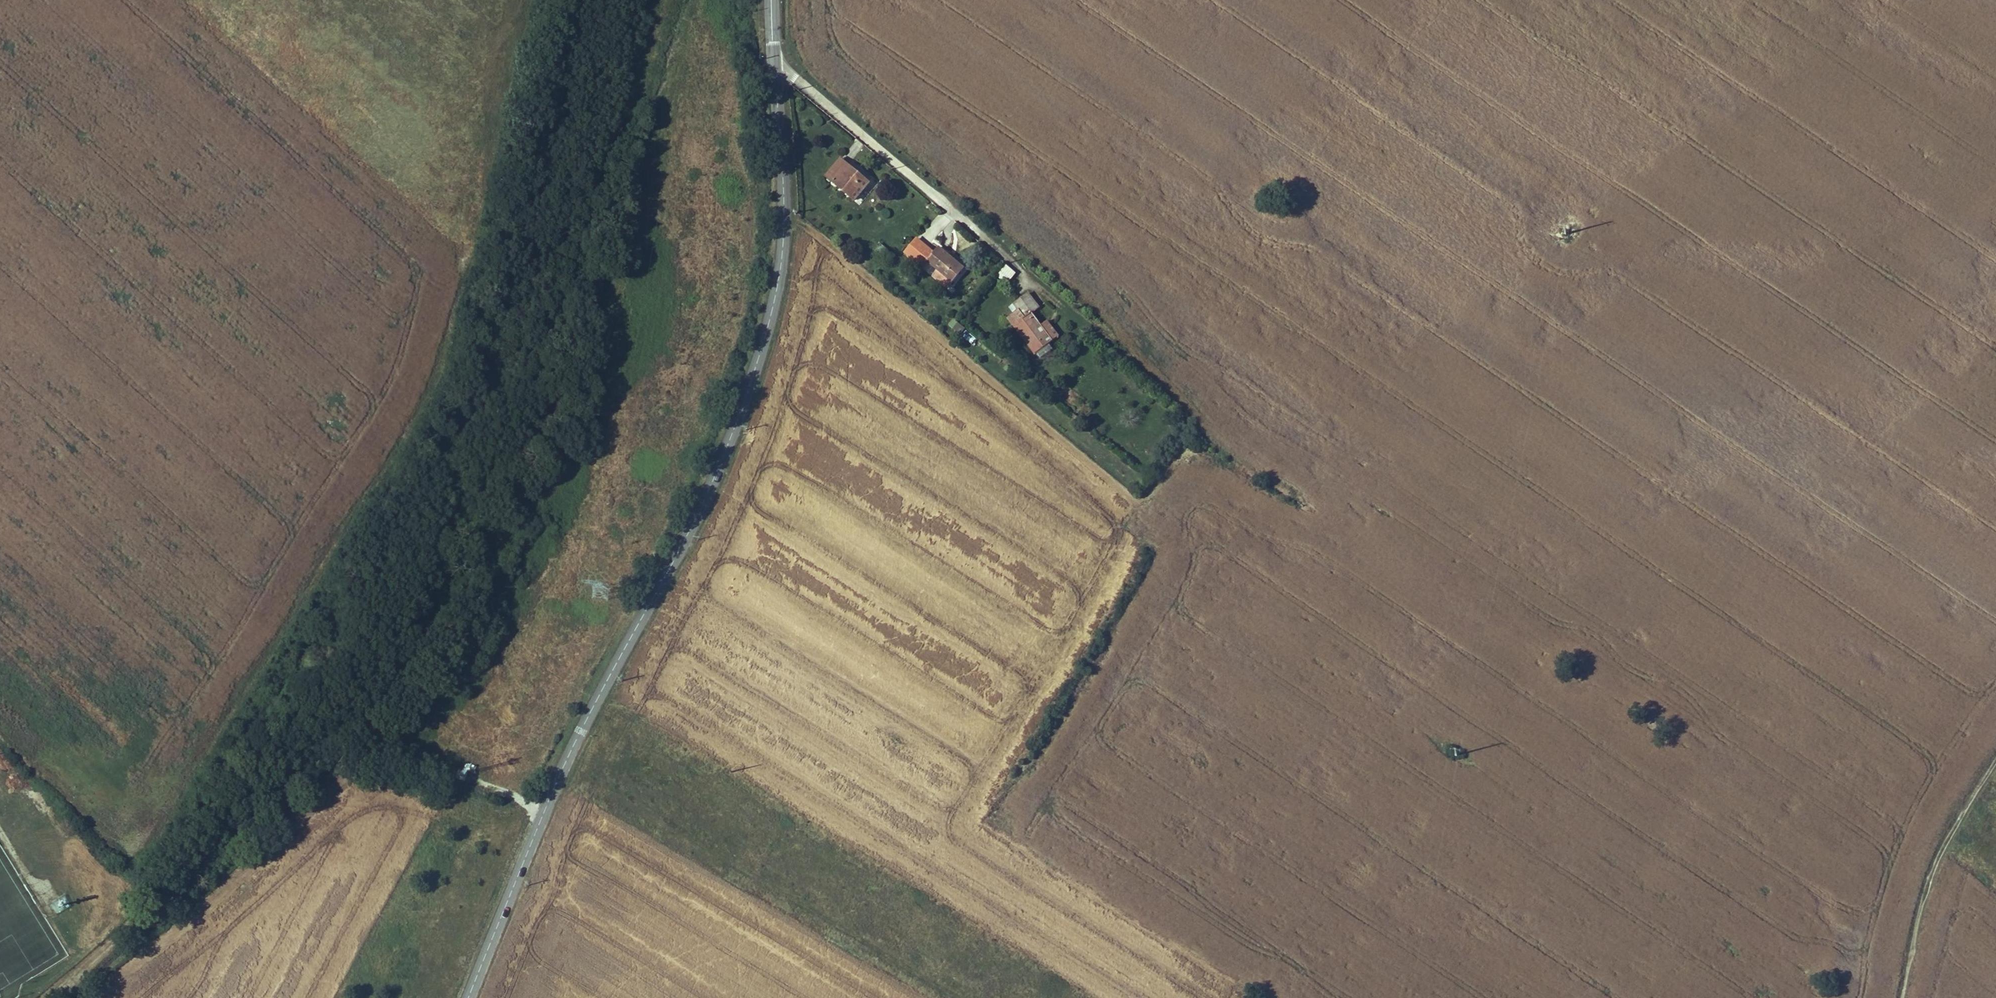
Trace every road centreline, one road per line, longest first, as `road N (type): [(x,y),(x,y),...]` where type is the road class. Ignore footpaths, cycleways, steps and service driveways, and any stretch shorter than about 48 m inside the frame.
road 1 (residential): [(465,997),(525,841),(697,509),(765,316),(778,191),(771,0)]
road 2 (track): [(1903,997),(1921,892),(1956,812),(1995,759)]

